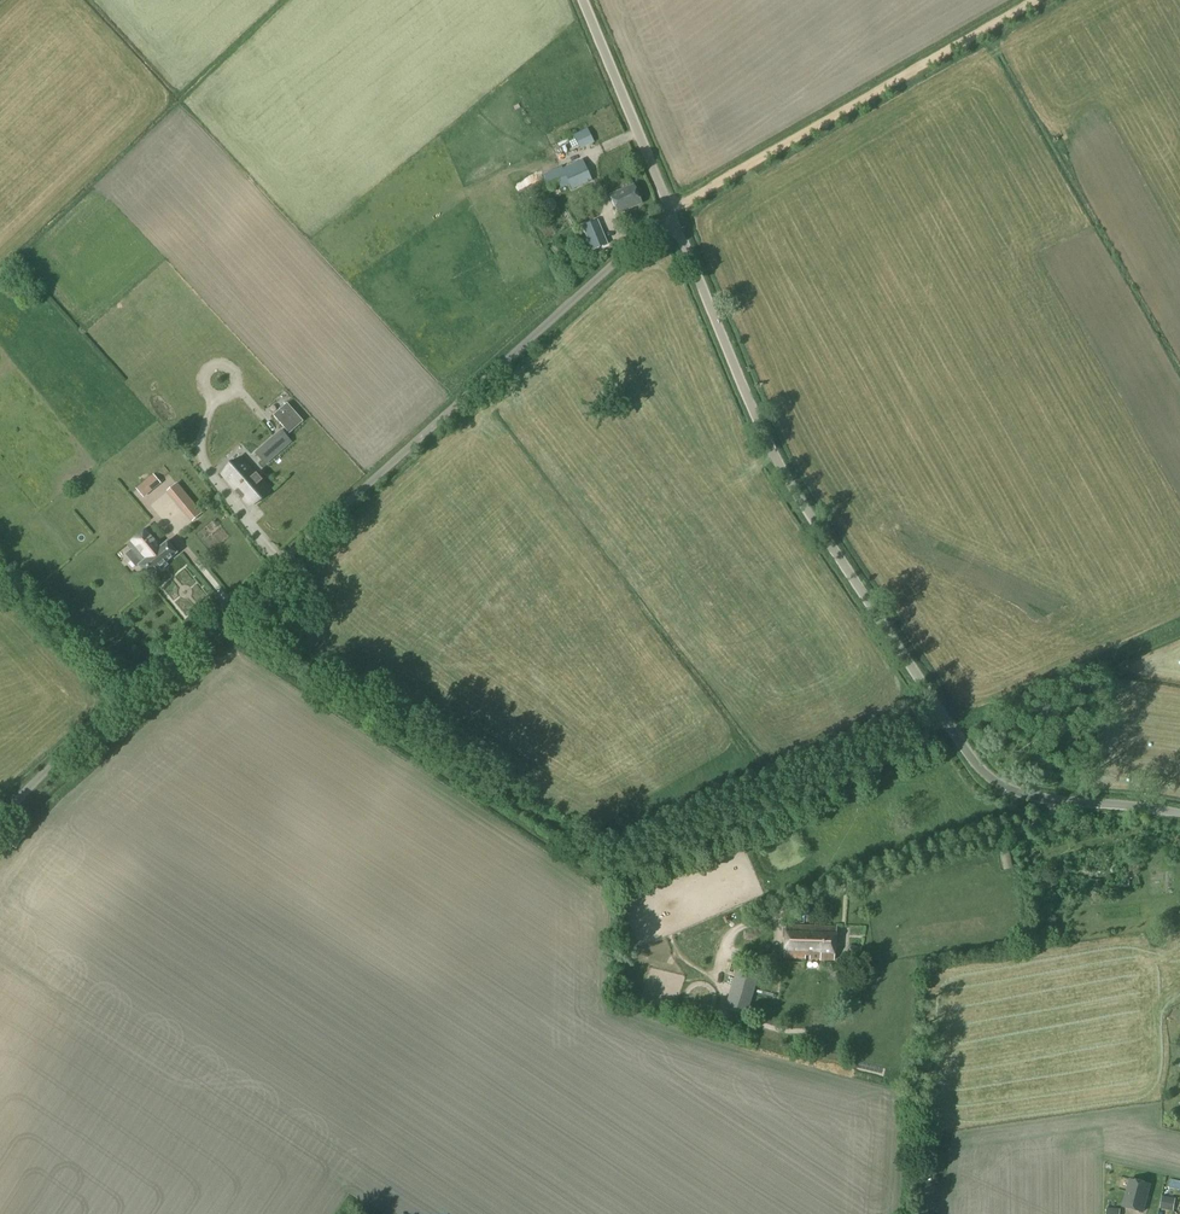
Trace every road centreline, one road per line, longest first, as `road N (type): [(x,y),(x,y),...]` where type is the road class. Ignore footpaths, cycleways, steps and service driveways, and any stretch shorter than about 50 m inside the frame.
road 1 (unclassified): [(0,822),(669,210)]
road 2 (unclassified): [(1179,813),(1016,792),(982,771),(795,496),(746,403),(669,210)]
road 3 (track): [(947,722),(638,855),(607,858),(229,608)]
road 4 (track): [(669,210),(1037,0)]
road 5 (unclassified): [(669,210),(581,0)]
road 6 (track): [(119,707),(0,580)]

